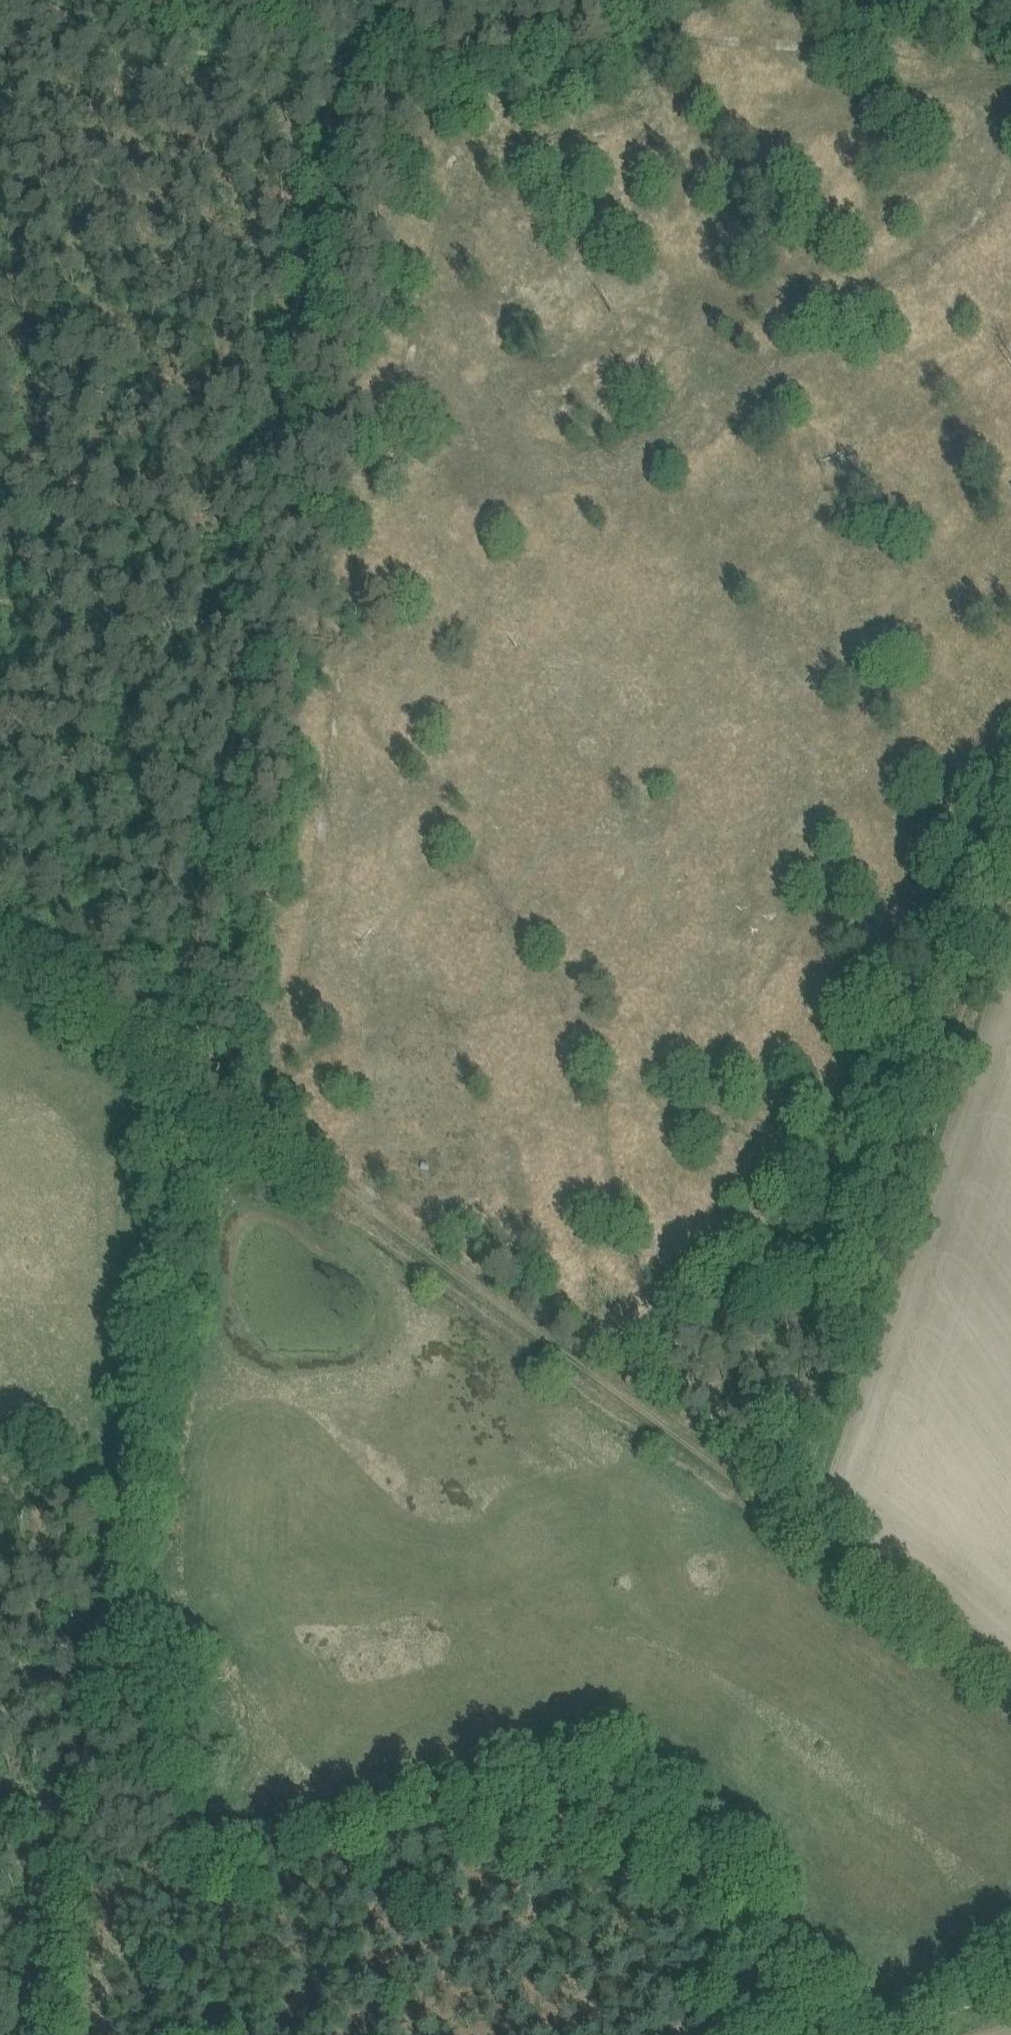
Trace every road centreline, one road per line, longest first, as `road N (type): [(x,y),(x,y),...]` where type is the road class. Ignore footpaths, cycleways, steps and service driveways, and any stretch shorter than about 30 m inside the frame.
road 1 (track): [(864,2034),(1010,1981)]

